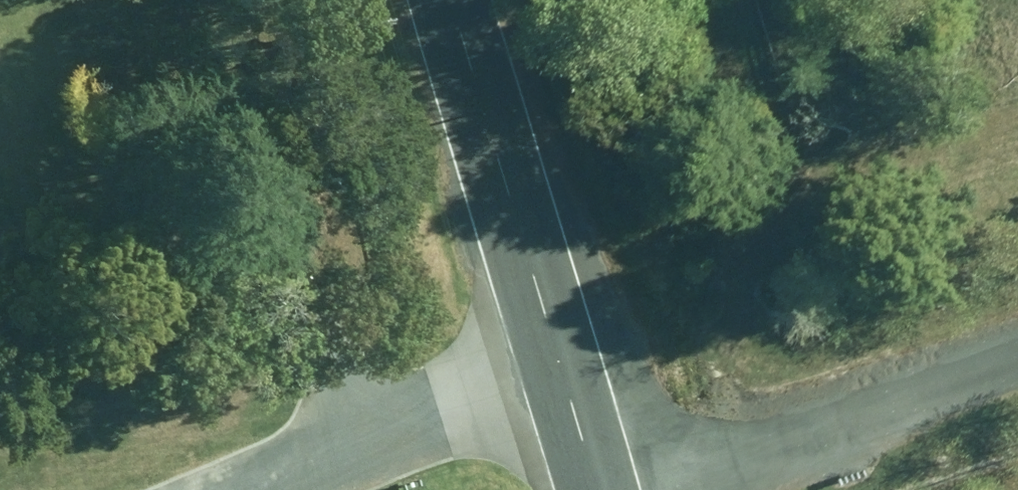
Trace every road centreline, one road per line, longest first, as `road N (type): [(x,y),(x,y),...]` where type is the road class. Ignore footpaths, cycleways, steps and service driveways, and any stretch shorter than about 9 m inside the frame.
road 1 (tertiary): [(559,365),(449,0)]
road 2 (residential): [(279,489),(559,365)]
road 3 (tertiary): [(598,489),(559,365)]

